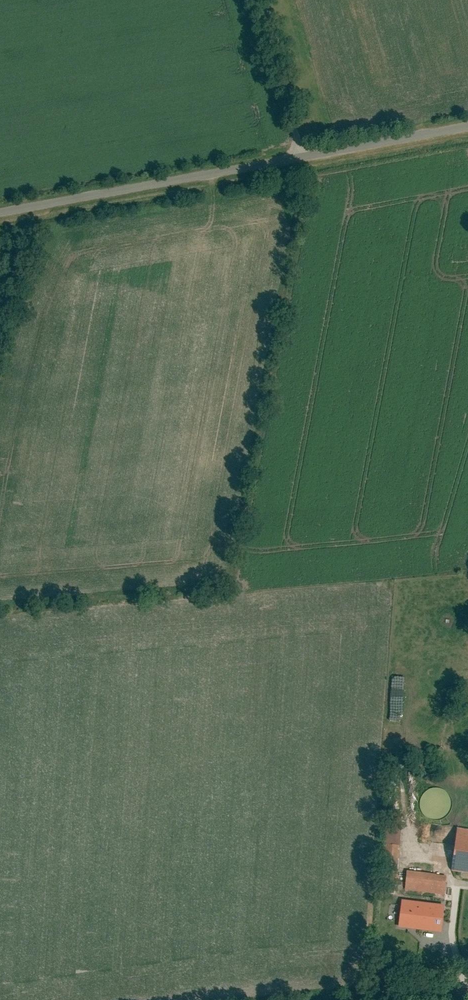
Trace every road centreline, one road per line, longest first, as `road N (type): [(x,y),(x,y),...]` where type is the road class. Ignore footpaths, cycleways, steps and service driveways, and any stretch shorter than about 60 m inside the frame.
road 1 (unclassified): [(467,127),(0,213)]
road 2 (residential): [(329,999),(467,983)]

